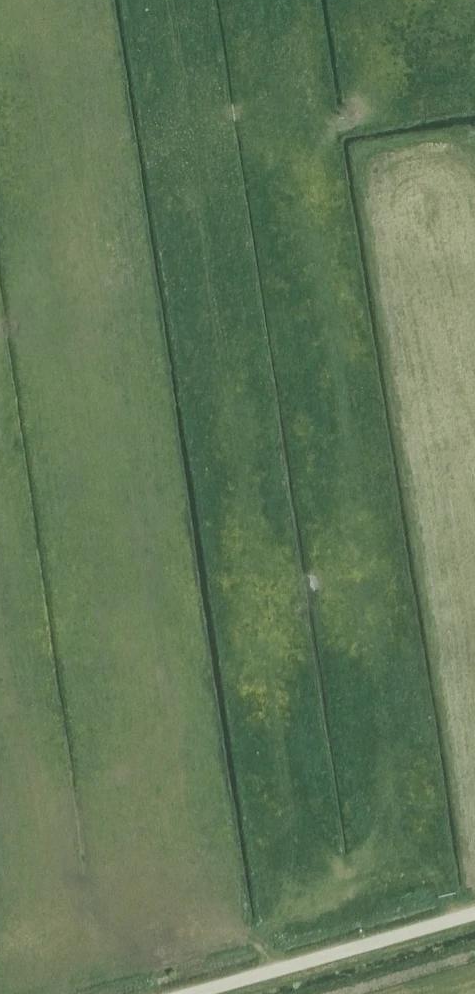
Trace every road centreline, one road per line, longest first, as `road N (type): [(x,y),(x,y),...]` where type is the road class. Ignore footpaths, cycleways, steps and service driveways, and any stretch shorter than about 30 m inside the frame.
road 1 (unclassified): [(188,993),(474,913)]

